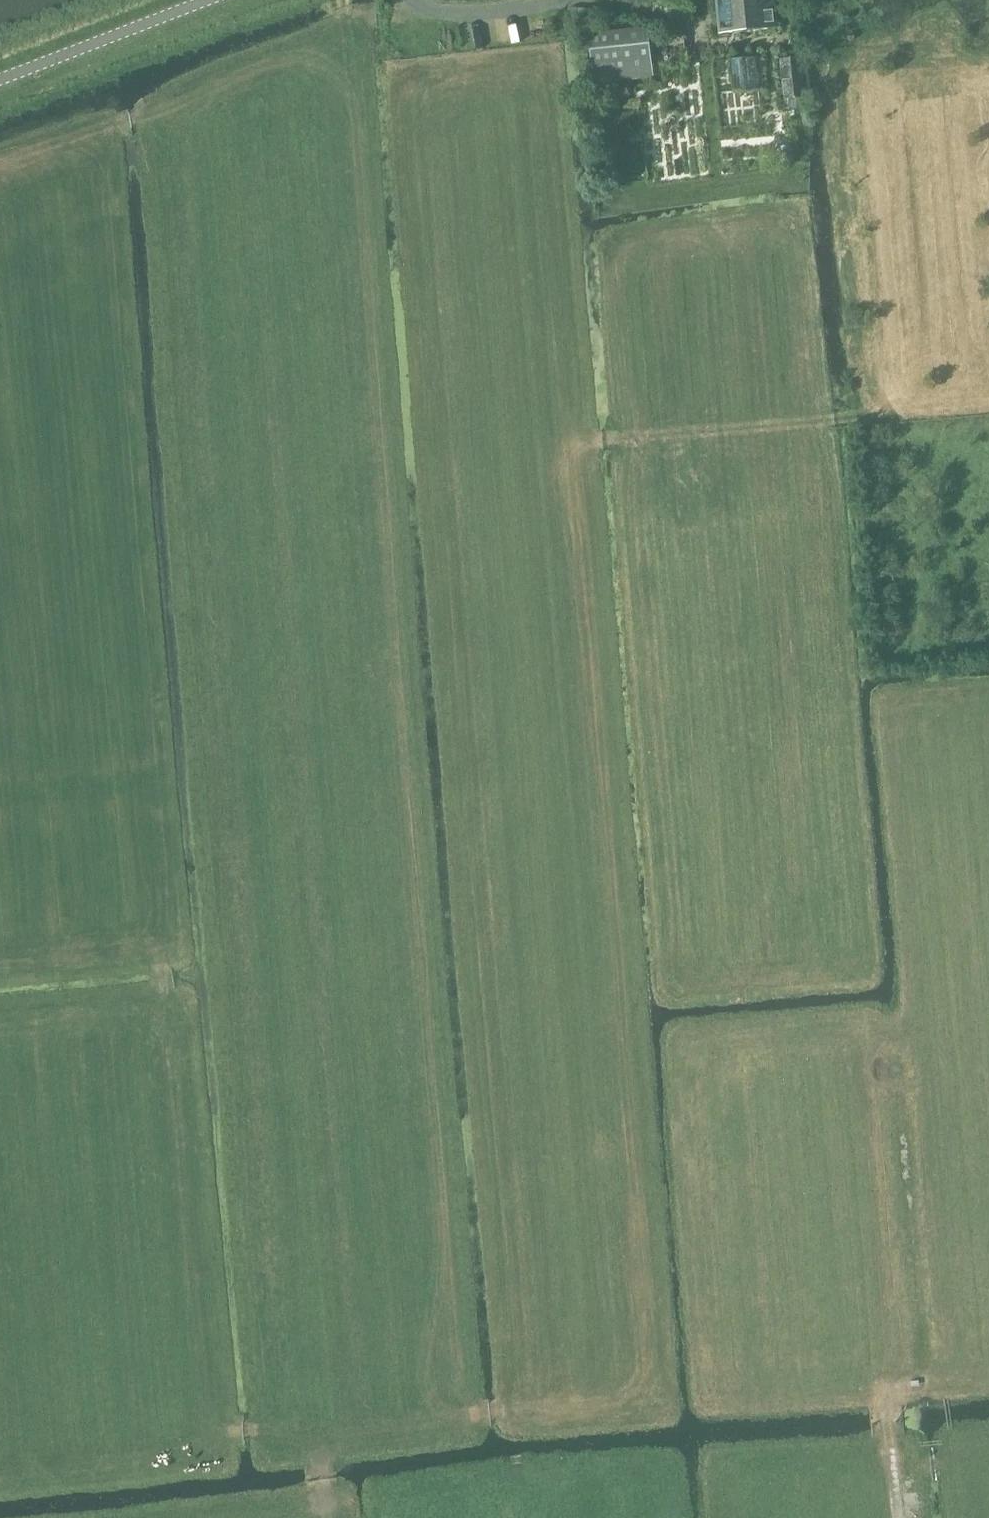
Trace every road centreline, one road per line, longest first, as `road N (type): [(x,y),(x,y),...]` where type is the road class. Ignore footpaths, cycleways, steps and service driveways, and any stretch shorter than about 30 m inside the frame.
road 1 (unclassified): [(0,78),(206,0)]

